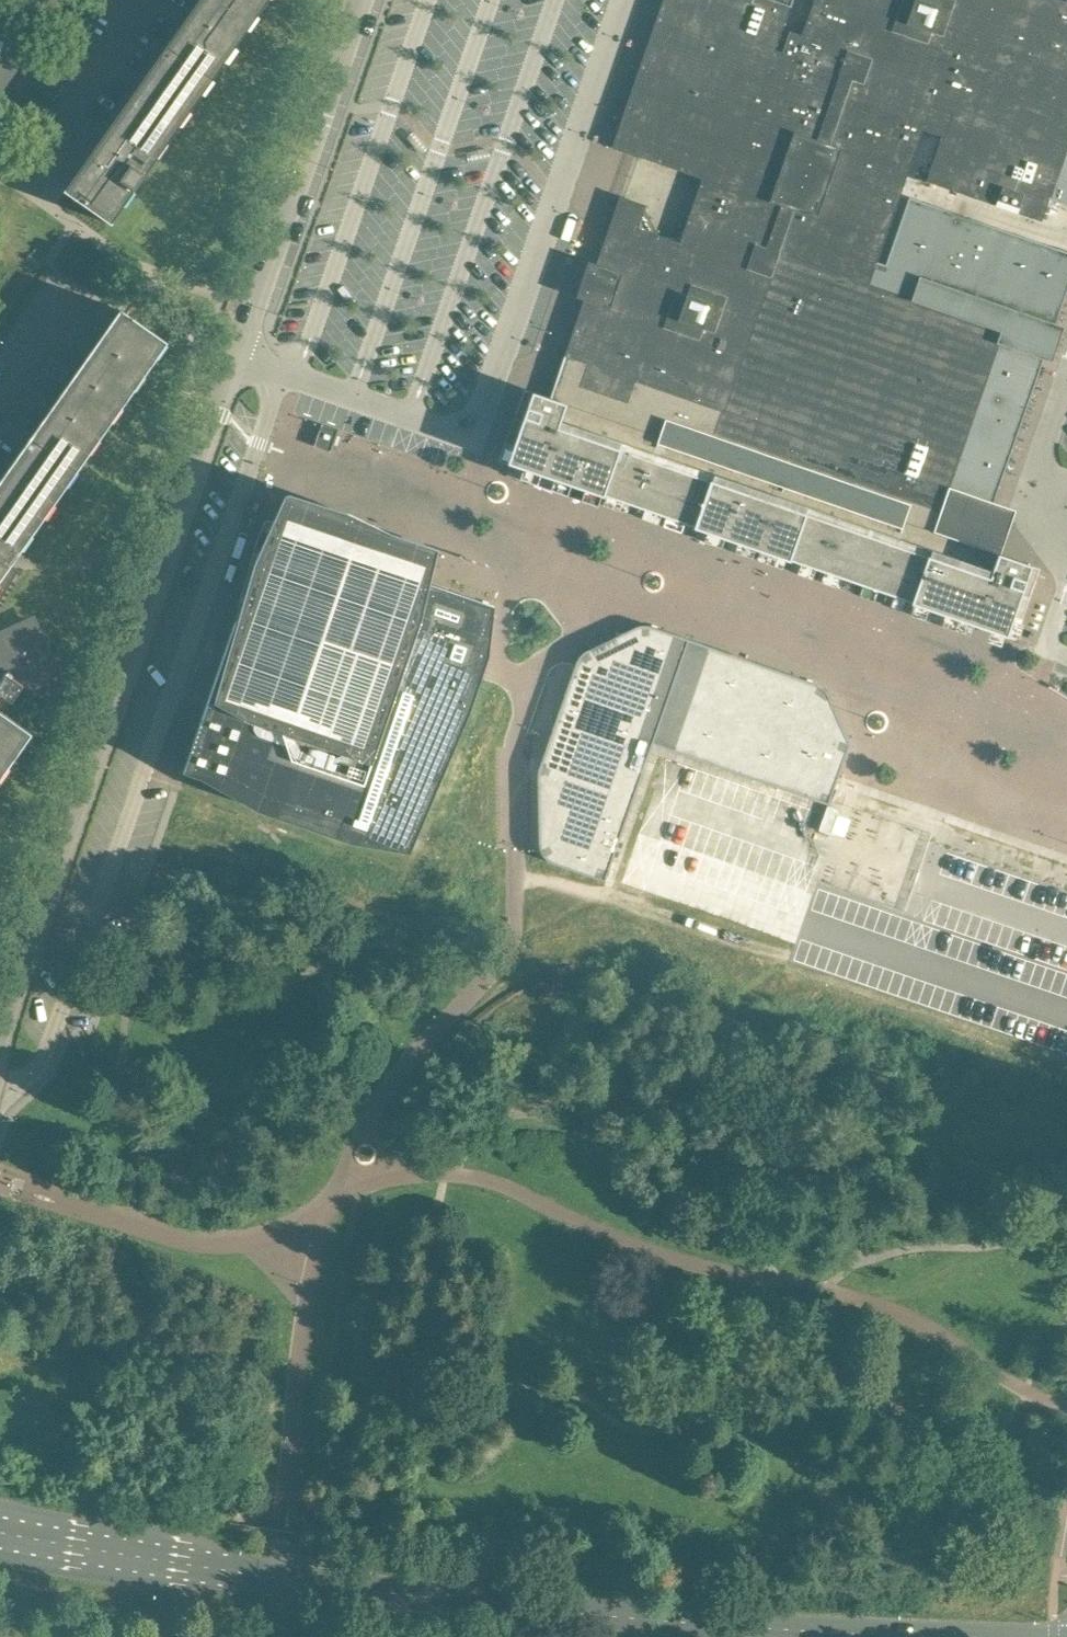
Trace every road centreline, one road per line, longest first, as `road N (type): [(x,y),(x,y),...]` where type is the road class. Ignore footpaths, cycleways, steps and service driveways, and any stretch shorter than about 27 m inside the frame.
road 1 (residential): [(0,1050),(359,0)]
road 2 (tertiary): [(1019,1636),(323,1589),(0,1537)]
road 3 (residential): [(0,161),(23,162),(38,153),(147,0)]
road 4 (residential): [(0,407),(85,286)]

